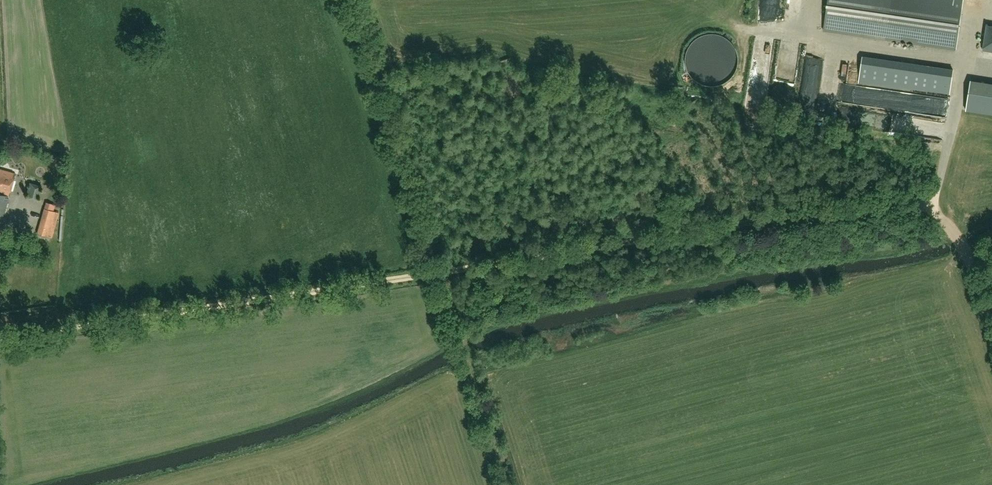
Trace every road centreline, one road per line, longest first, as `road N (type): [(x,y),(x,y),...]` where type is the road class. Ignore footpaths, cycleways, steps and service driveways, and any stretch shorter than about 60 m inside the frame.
road 1 (track): [(965,252),(933,211),(887,203),(0,339)]
road 2 (track): [(510,484),(441,271)]
road 3 (track): [(991,12),(983,12),(926,209)]

